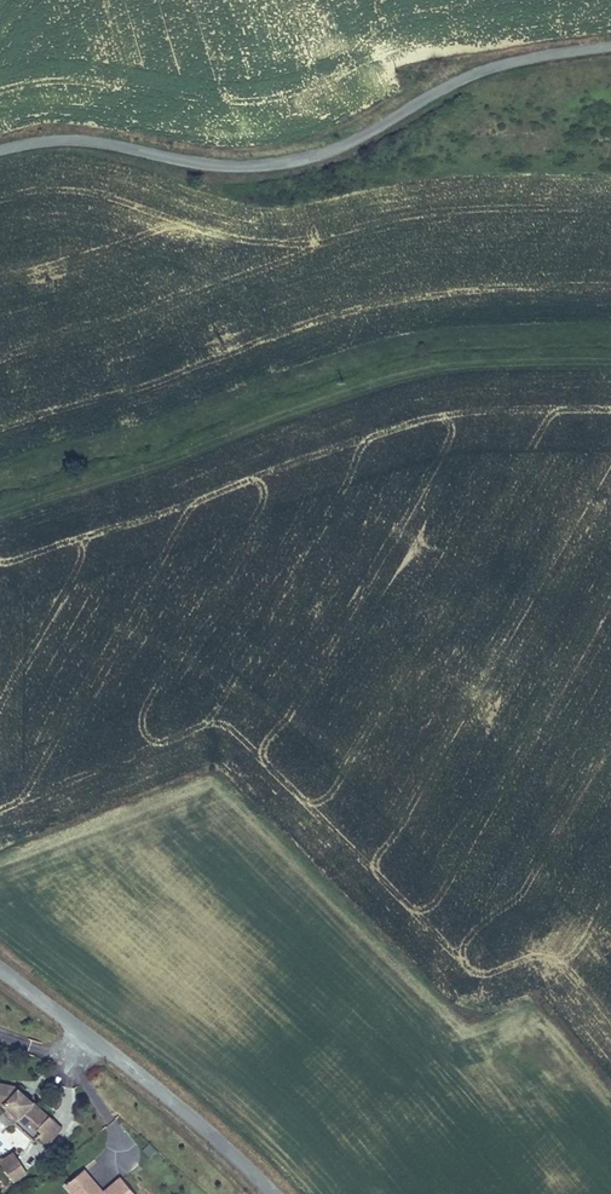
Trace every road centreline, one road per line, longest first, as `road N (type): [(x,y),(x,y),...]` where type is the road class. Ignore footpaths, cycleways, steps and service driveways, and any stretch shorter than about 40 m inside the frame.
road 1 (unclassified): [(0,151),(73,138),(199,163),(279,162),(345,144),(491,67),(610,45)]
road 2 (tertiary): [(273,1193),(193,1118),(0,969)]

